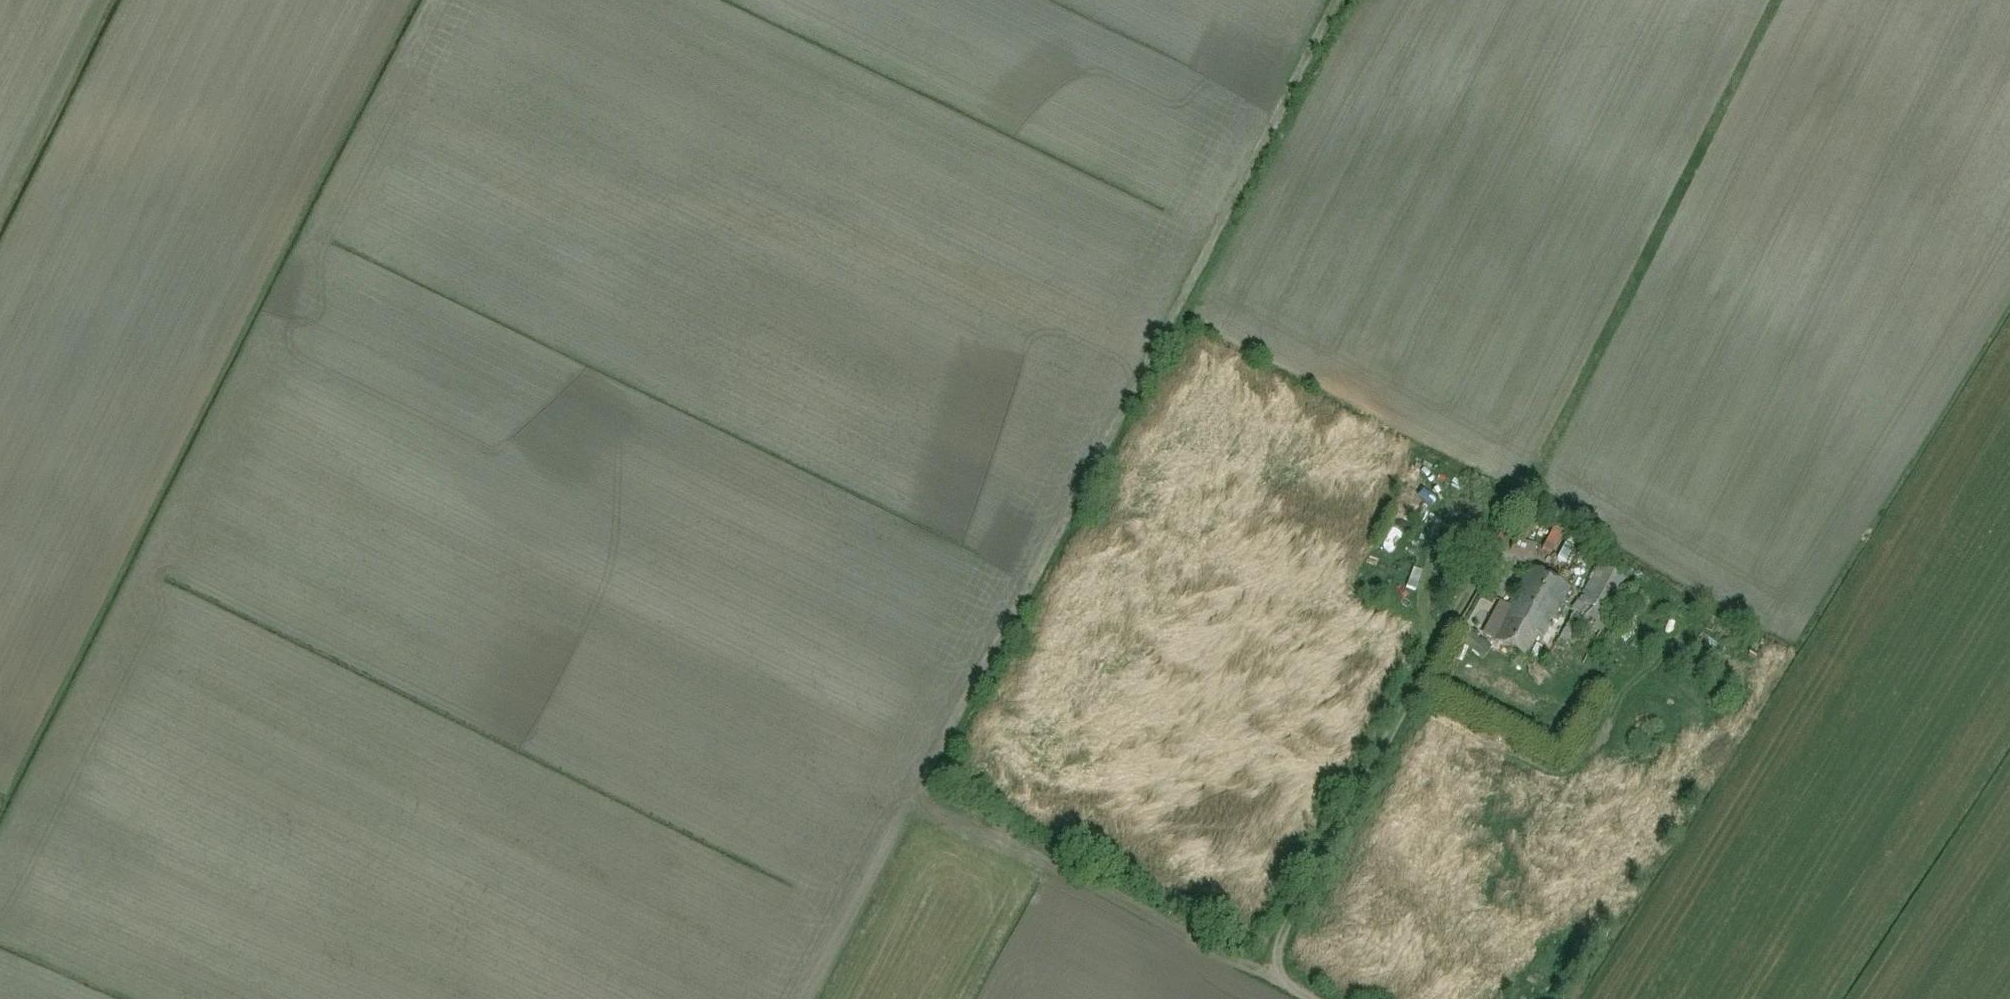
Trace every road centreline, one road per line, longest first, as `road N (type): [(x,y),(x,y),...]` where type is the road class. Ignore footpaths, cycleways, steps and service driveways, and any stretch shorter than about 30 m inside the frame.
road 1 (track): [(1322,0),(899,781),(1258,998)]

